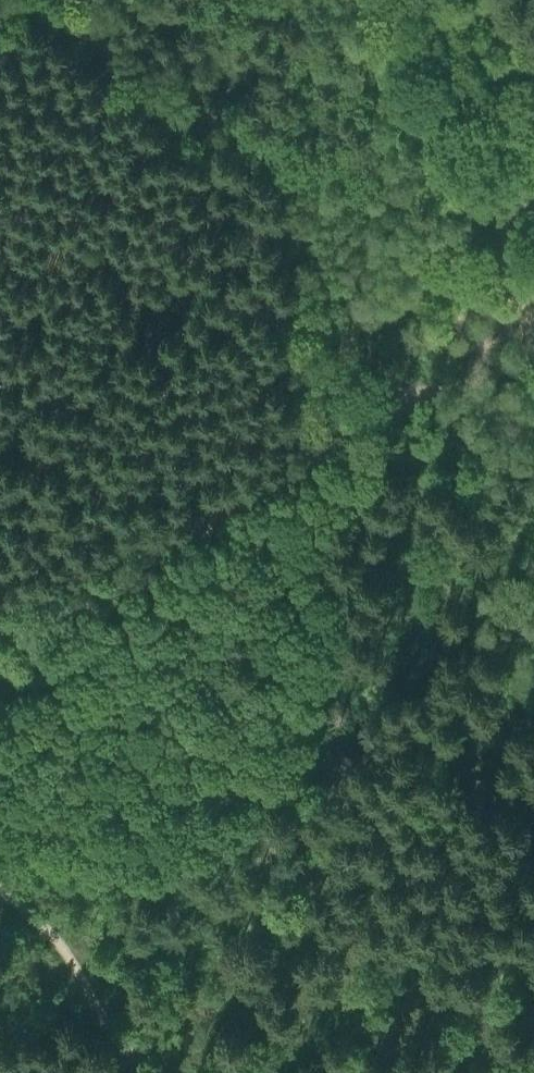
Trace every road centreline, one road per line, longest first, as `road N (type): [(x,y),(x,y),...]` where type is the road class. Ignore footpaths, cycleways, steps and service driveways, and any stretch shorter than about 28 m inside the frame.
road 1 (track): [(533,334),(385,406),(0,659)]
road 2 (track): [(533,212),(286,151),(32,0)]
road 3 (track): [(184,1072),(160,1068),(25,896),(0,884)]

